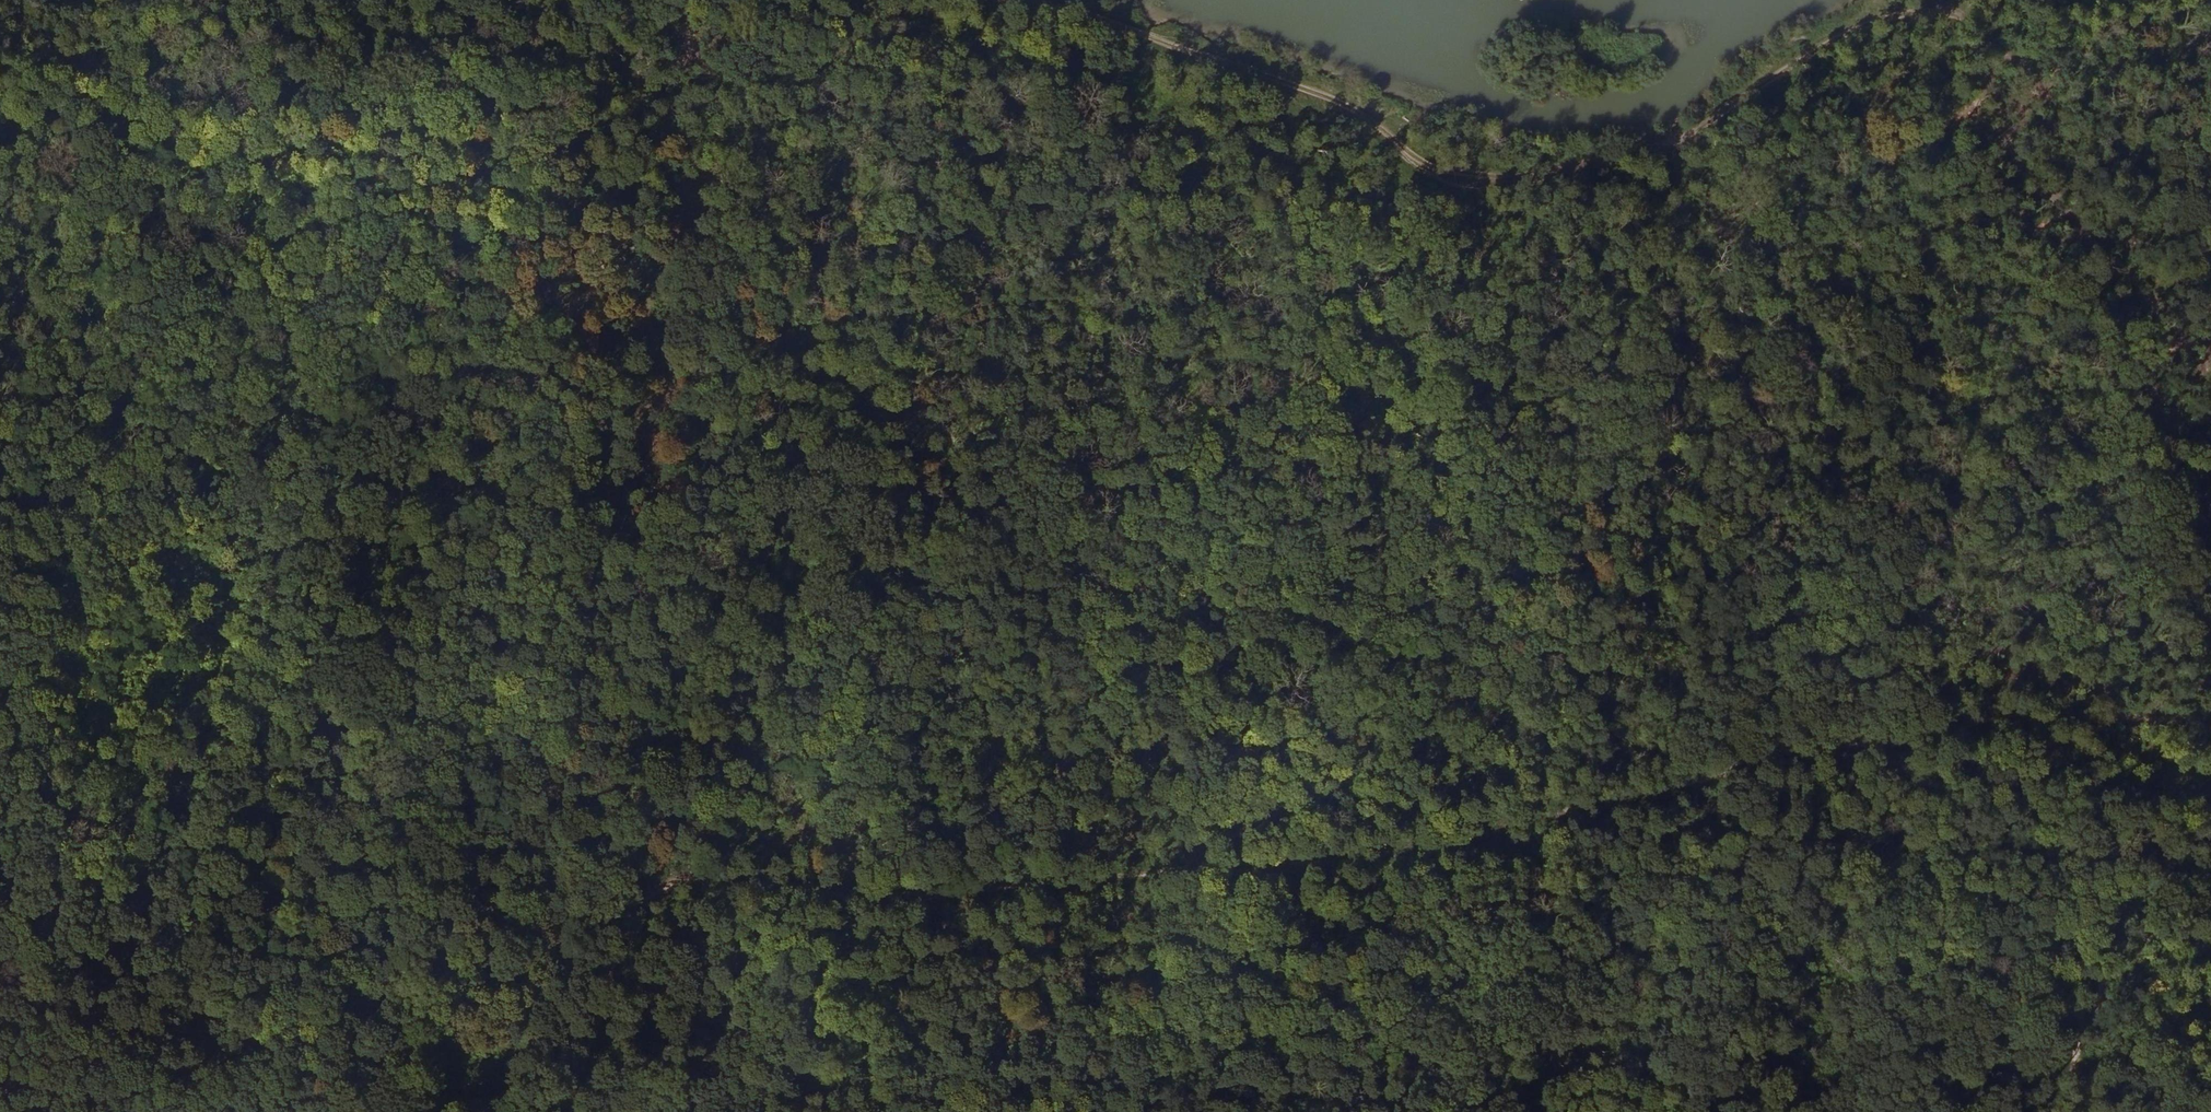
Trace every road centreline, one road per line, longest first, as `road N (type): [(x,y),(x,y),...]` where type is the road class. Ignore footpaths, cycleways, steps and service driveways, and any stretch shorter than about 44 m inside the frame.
road 1 (track): [(2210,717),(1886,745),(1516,838),(1335,871),(1051,905),(608,876)]
road 2 (track): [(660,0),(594,376),(591,563),(636,699),(625,878),(560,1111)]
road 3 (track): [(1013,0),(1128,24),(1462,139),(1574,160),(1629,154),(1682,132),(1770,57),(1935,0)]

